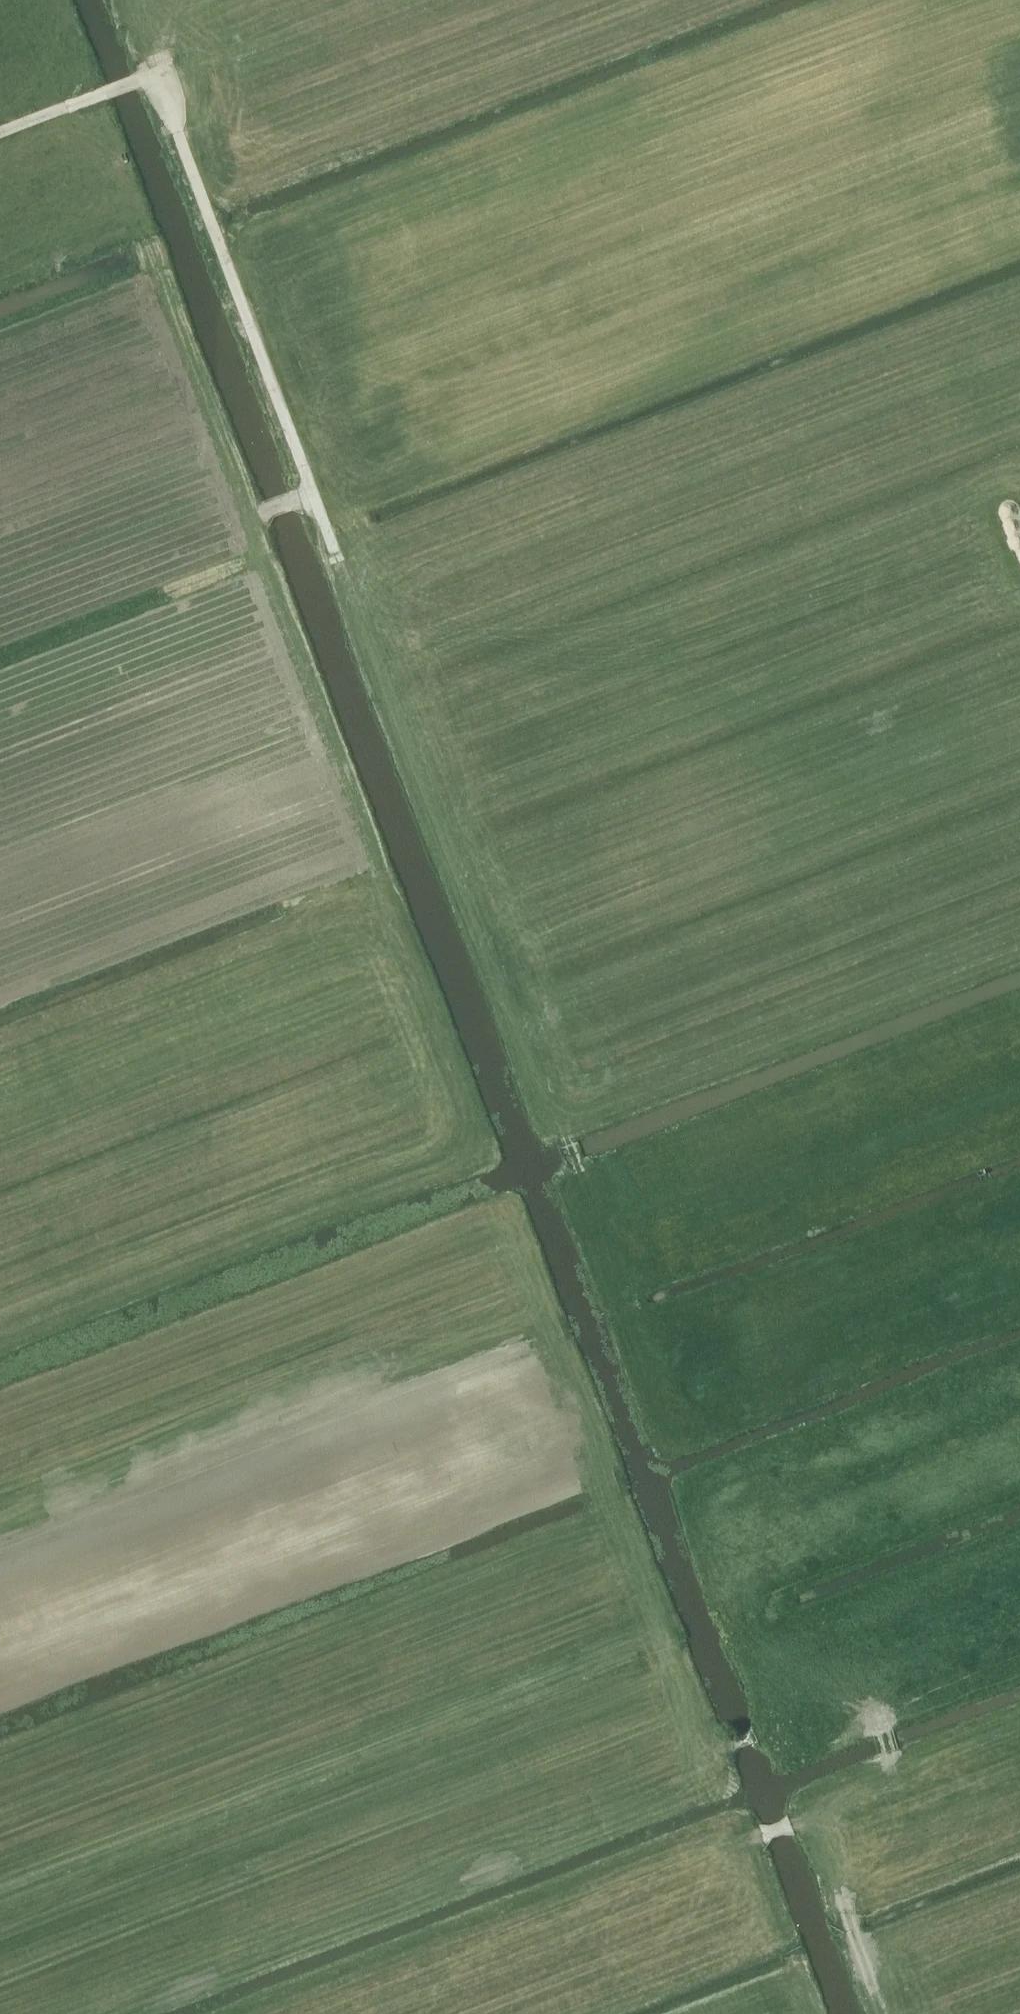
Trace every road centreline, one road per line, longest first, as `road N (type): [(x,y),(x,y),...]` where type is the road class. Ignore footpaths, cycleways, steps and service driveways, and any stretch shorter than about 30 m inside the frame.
road 1 (track): [(0,136),(165,73),(338,555)]
road 2 (track): [(340,2013),(843,1802)]

